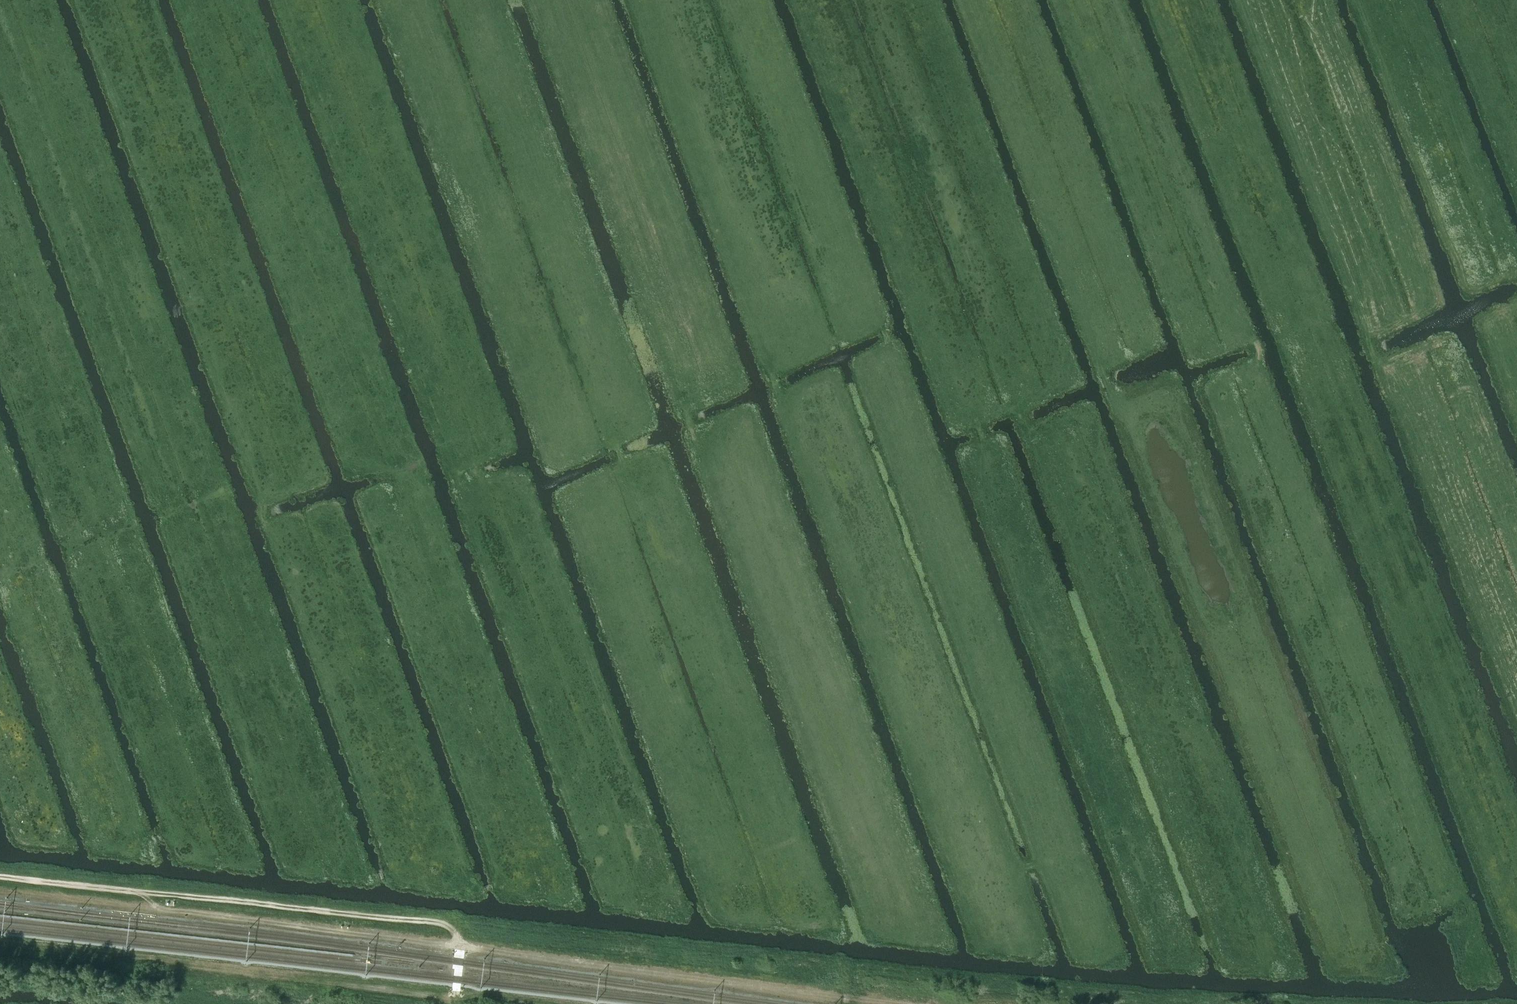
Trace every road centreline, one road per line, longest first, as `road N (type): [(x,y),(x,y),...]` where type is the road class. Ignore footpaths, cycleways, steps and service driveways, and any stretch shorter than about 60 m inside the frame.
road 1 (track): [(456,999),(459,944),(443,924),(0,877)]
road 2 (track): [(0,945),(504,1001)]

